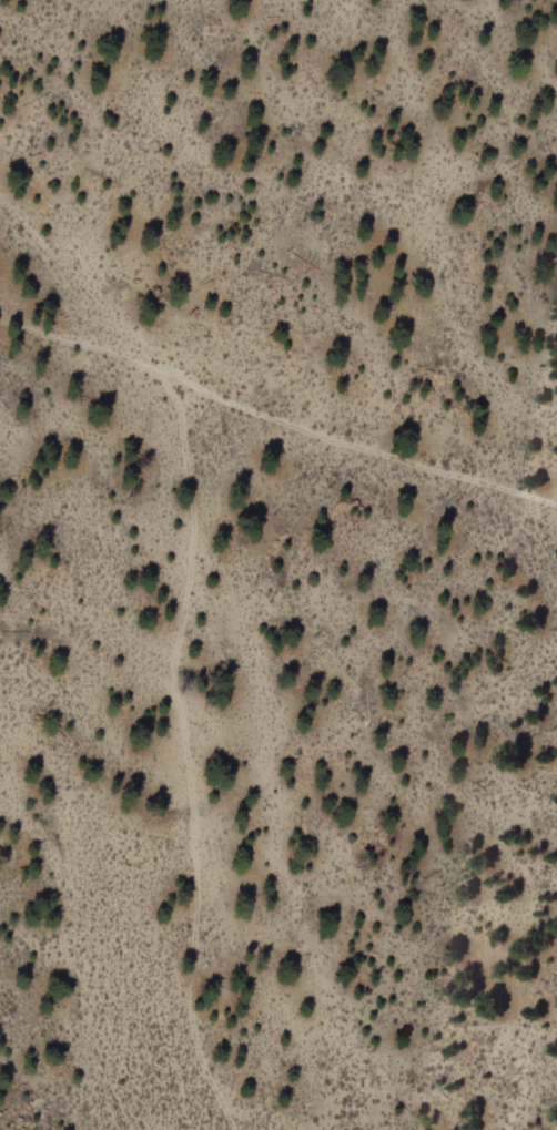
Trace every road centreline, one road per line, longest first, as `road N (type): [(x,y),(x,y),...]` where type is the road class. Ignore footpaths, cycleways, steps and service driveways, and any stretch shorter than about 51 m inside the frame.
road 1 (track): [(556,831),(463,797),(302,630),(207,551),(196,454),(173,376),(0,186)]
road 2 (track): [(207,551),(185,674),(207,827),(202,1010),(213,1067),(244,1129)]
road 3 (track): [(0,322),(121,355),(259,417),(372,455),(556,506)]

